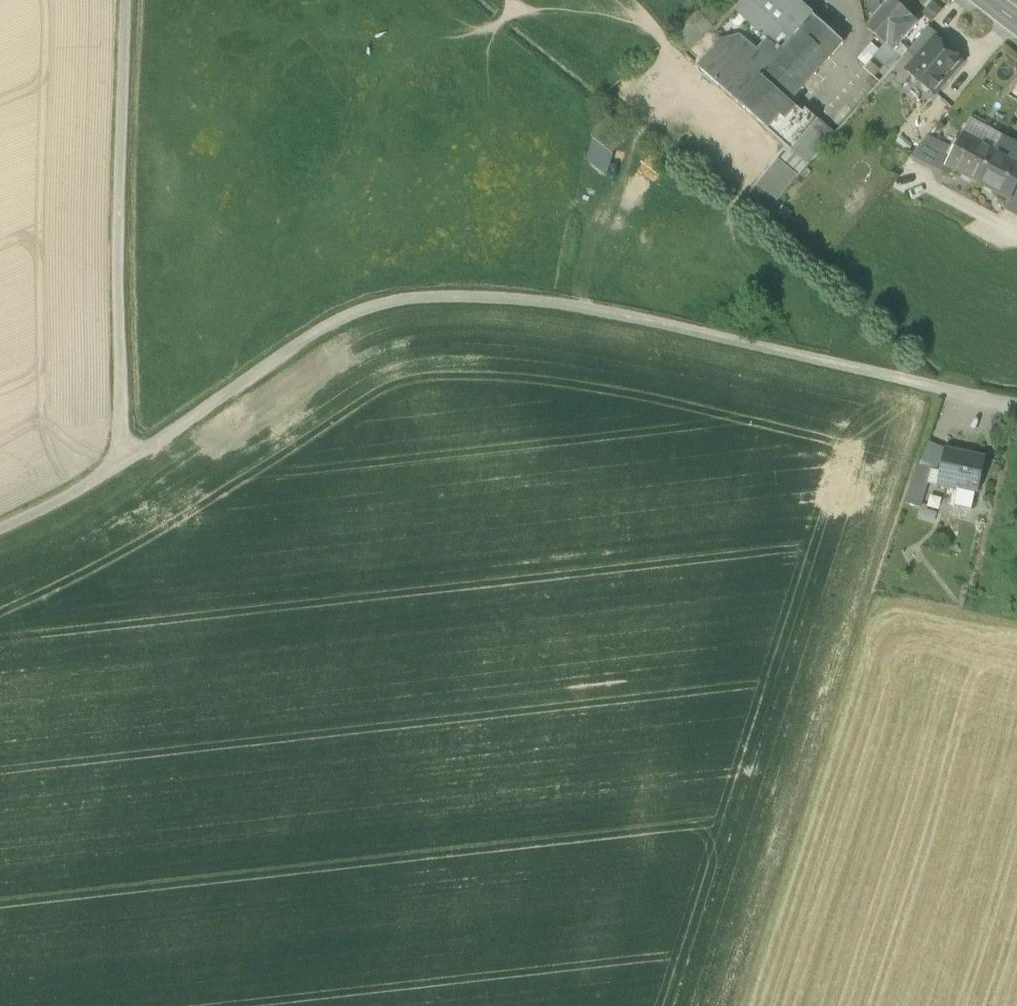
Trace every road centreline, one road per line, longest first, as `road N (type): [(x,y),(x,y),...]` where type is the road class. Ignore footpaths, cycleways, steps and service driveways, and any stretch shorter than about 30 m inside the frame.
road 1 (residential): [(1016,399),(634,317),(508,297),(404,299),(331,323),(164,440),(0,530)]

